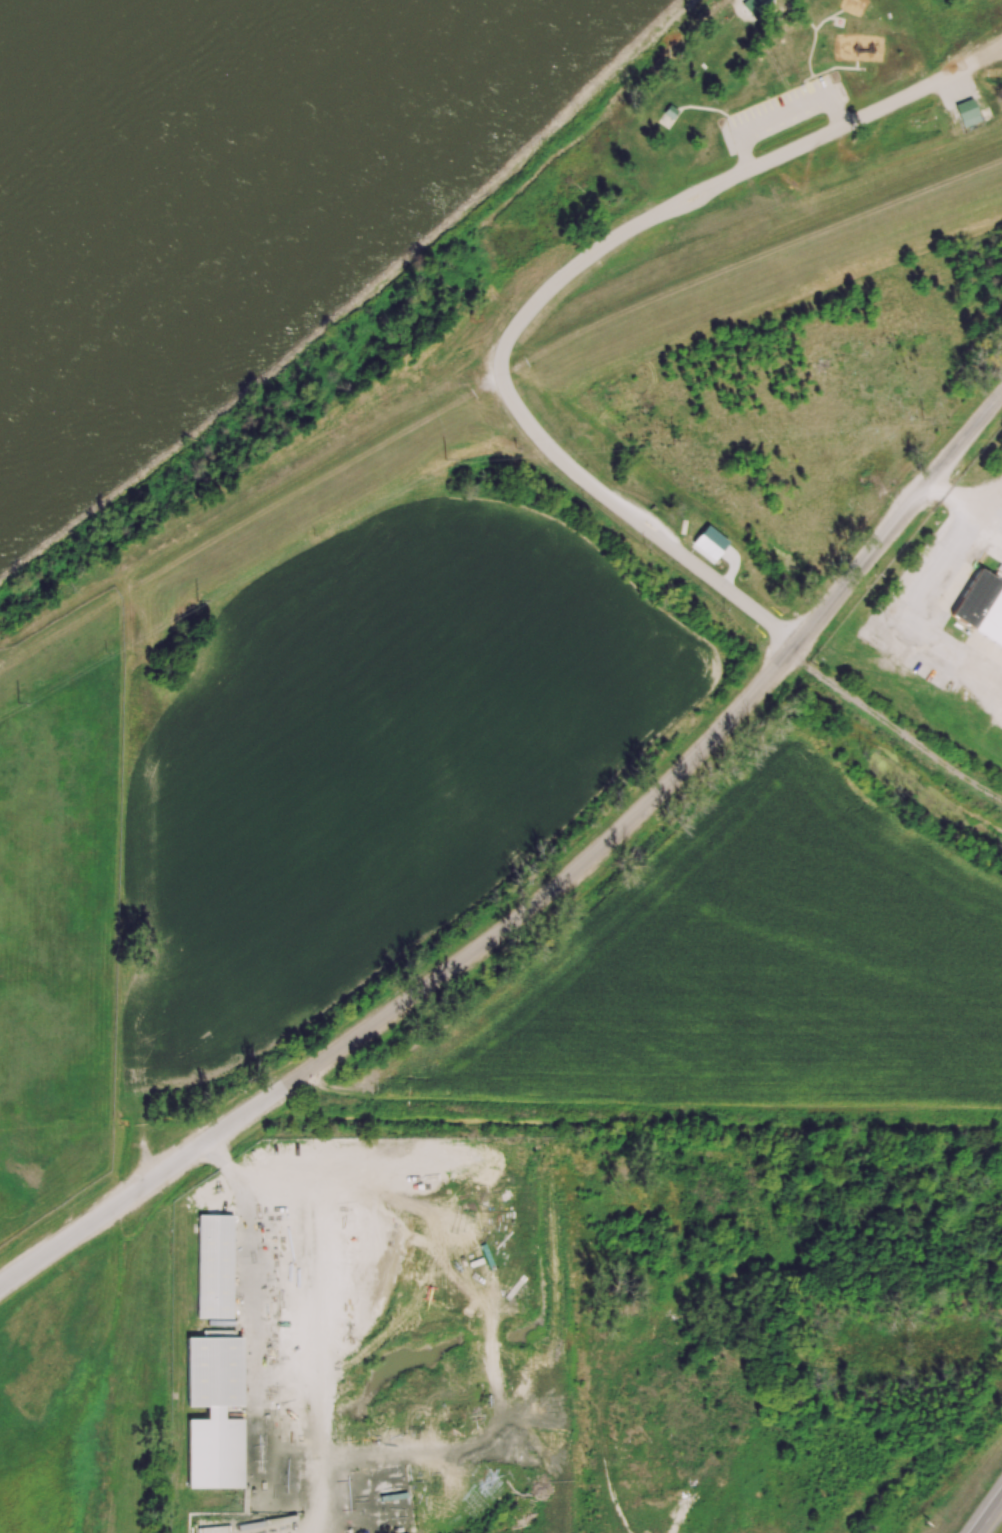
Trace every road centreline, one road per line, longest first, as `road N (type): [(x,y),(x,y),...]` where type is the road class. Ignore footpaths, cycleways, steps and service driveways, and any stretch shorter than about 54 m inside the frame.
road 1 (residential): [(0,1287),(469,956),(590,857),(740,707),(1001,394)]

